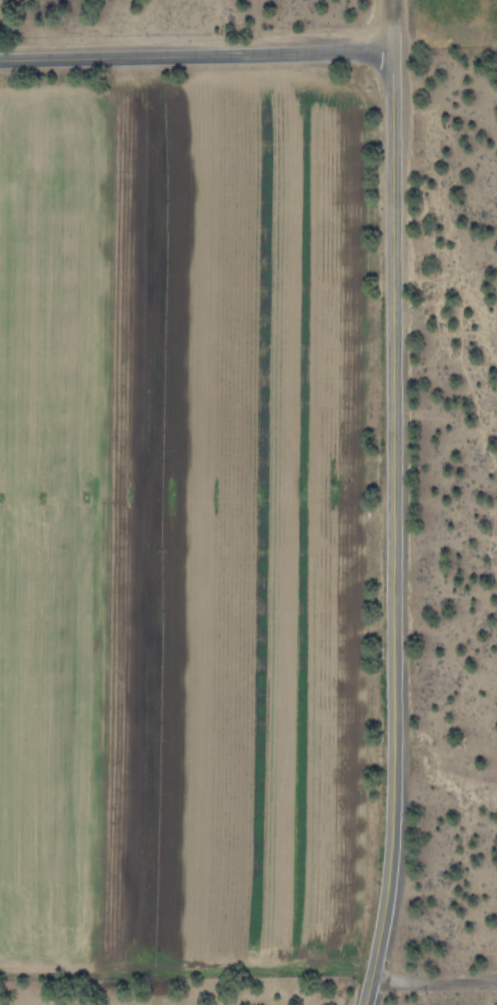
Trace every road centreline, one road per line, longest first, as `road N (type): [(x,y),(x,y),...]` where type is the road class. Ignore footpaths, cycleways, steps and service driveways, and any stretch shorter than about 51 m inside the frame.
road 1 (tertiary): [(365,1004),(390,871),(399,642),(388,54)]
road 2 (tertiary): [(0,62),(388,54)]
road 3 (residential): [(371,985),(496,985)]

